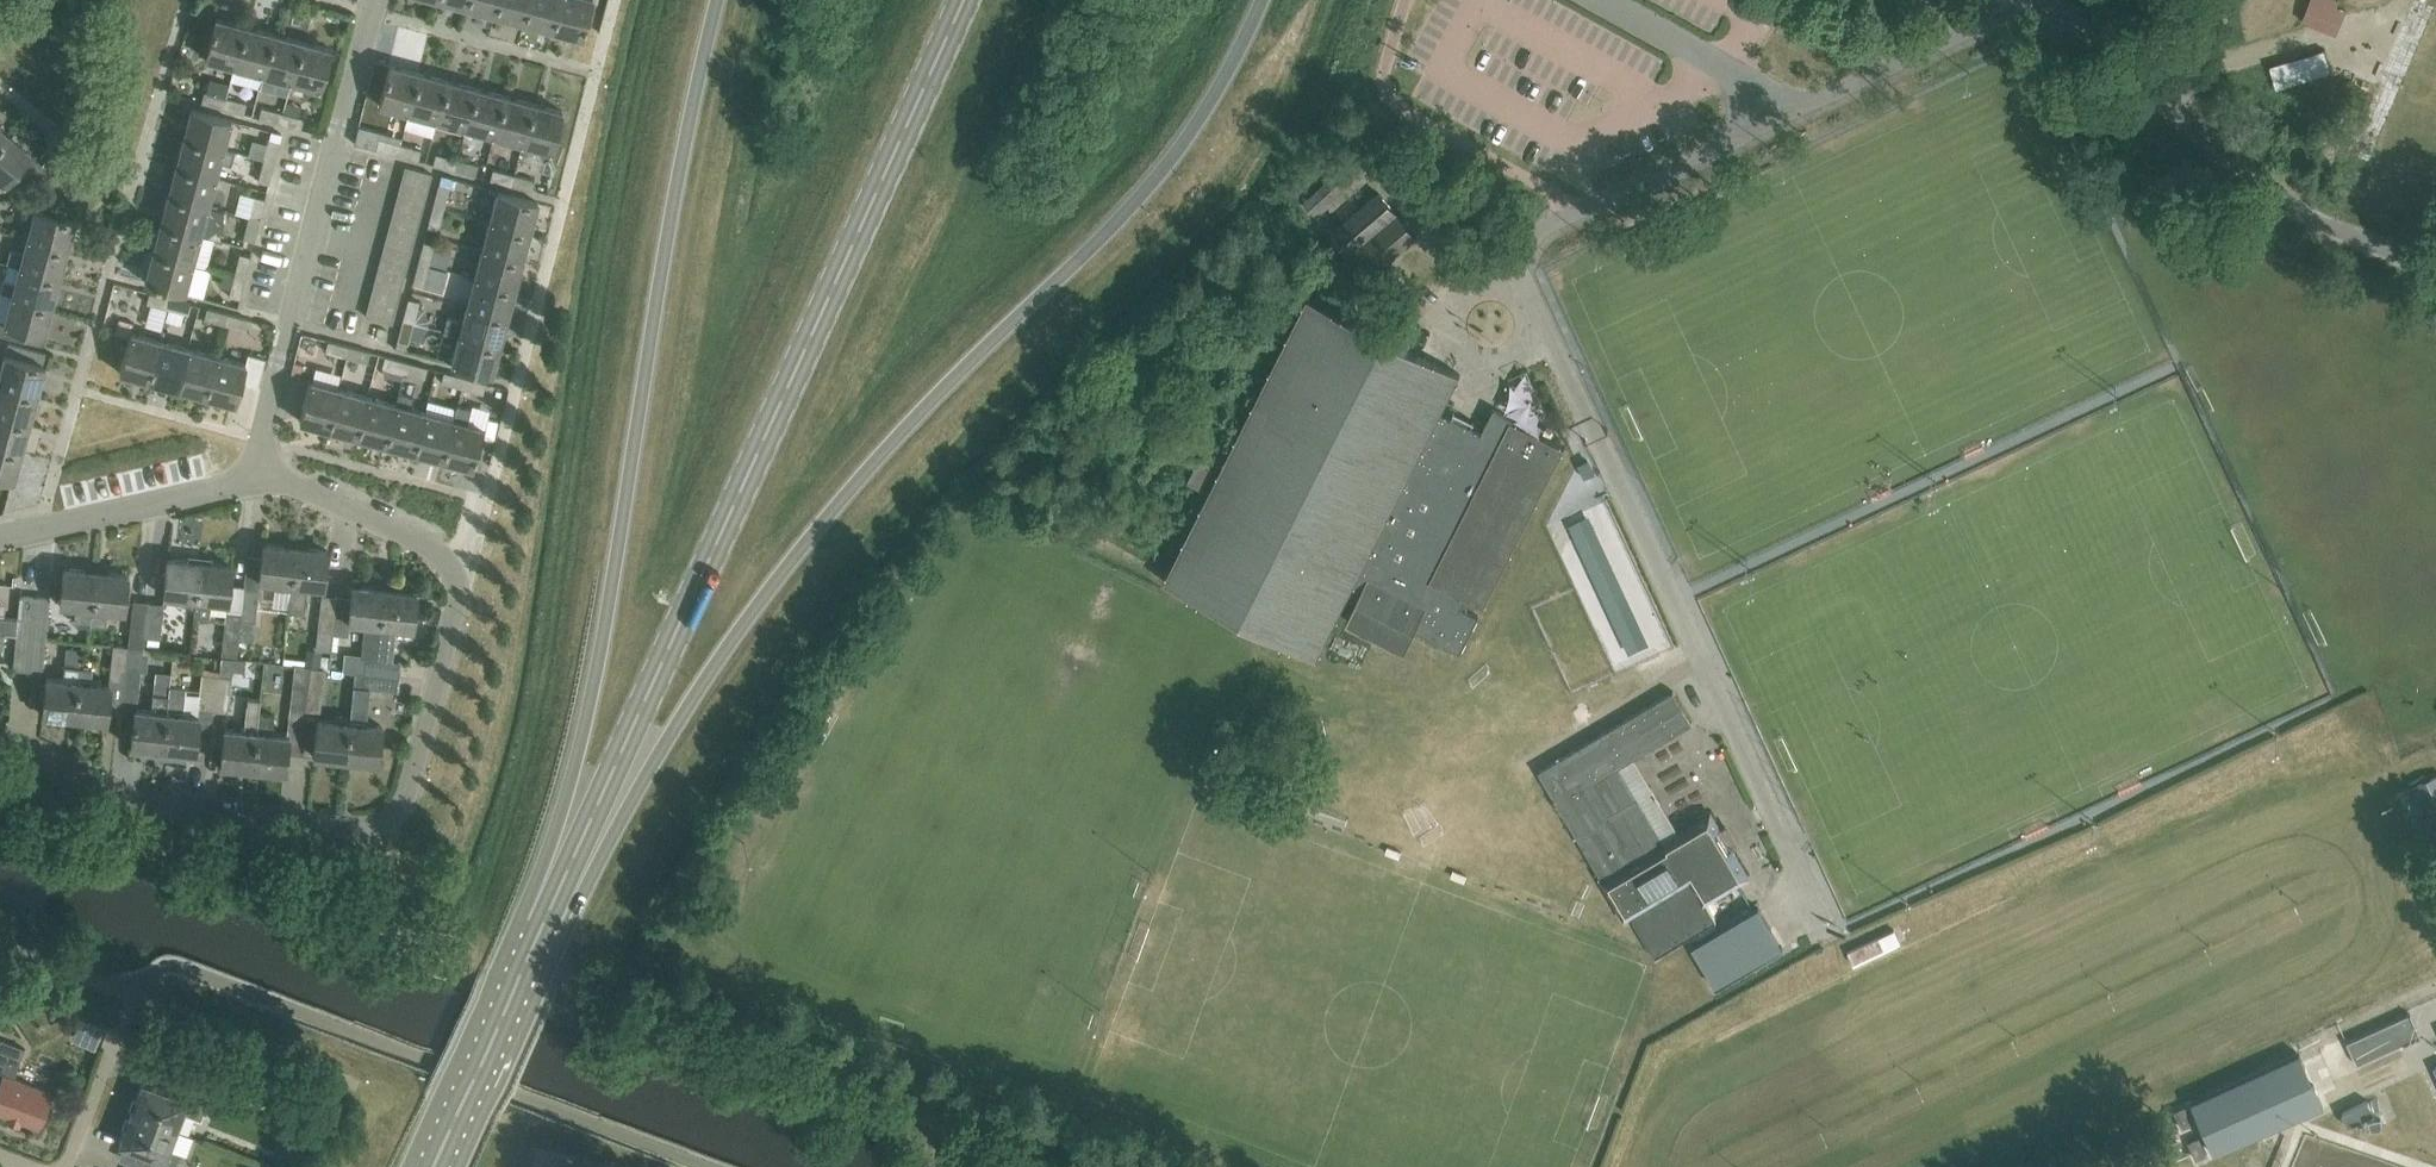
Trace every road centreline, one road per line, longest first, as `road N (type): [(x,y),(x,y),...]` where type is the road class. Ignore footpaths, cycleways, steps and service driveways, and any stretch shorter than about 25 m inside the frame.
road 1 (primary): [(548,924),(740,632),(810,540),(901,433),(1161,173),(1261,0)]
road 2 (residential): [(1835,927),(1521,270),(1521,246),(1536,232),(1773,120)]
road 3 (primary): [(548,924),(964,0)]
road 4 (primary): [(718,0),(548,924)]
road 5 (residential): [(0,736),(120,792),(175,805),(314,823),(374,826),(396,817),(423,760),(458,602),(453,575),(403,535),(260,470)]
road 6 (residential): [(260,470),(378,0)]
road 7 (residential): [(2435,274),(2286,208),(2048,0)]
road 8 (residential): [(1773,120),(2034,0)]
road 9 (residential): [(0,535),(217,490),(260,470)]
road 10 (primary): [(436,1166),(548,924)]
road 11 (residential): [(1602,0),(1740,78),(1773,120)]
road 12 (residential): [(68,1166),(120,1033)]

